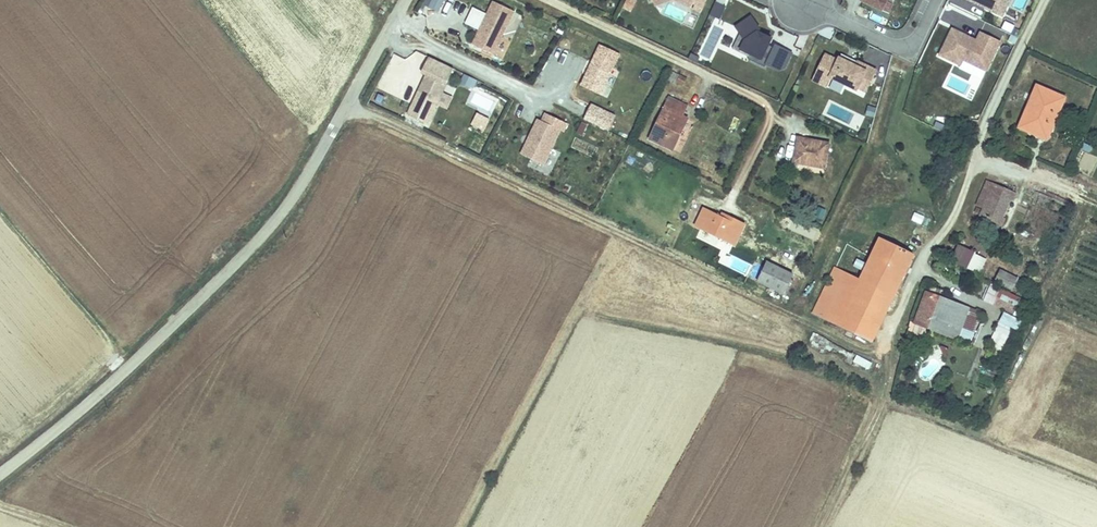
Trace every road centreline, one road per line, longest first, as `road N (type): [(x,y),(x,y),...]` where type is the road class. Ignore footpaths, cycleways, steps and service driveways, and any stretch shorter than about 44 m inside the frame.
road 1 (track): [(350,103),(855,345),(879,347),(891,332)]
road 2 (unclassified): [(392,27),(300,191),(241,264),(123,376),(0,474)]
road 3 (residential): [(1045,0),(1001,88),(956,215),(922,260),(891,332)]
road 4 (track): [(821,526),(880,404),(891,332)]
road 5 (residential): [(564,111),(392,27)]
road 6 (residential): [(936,0),(913,52),(803,1)]

